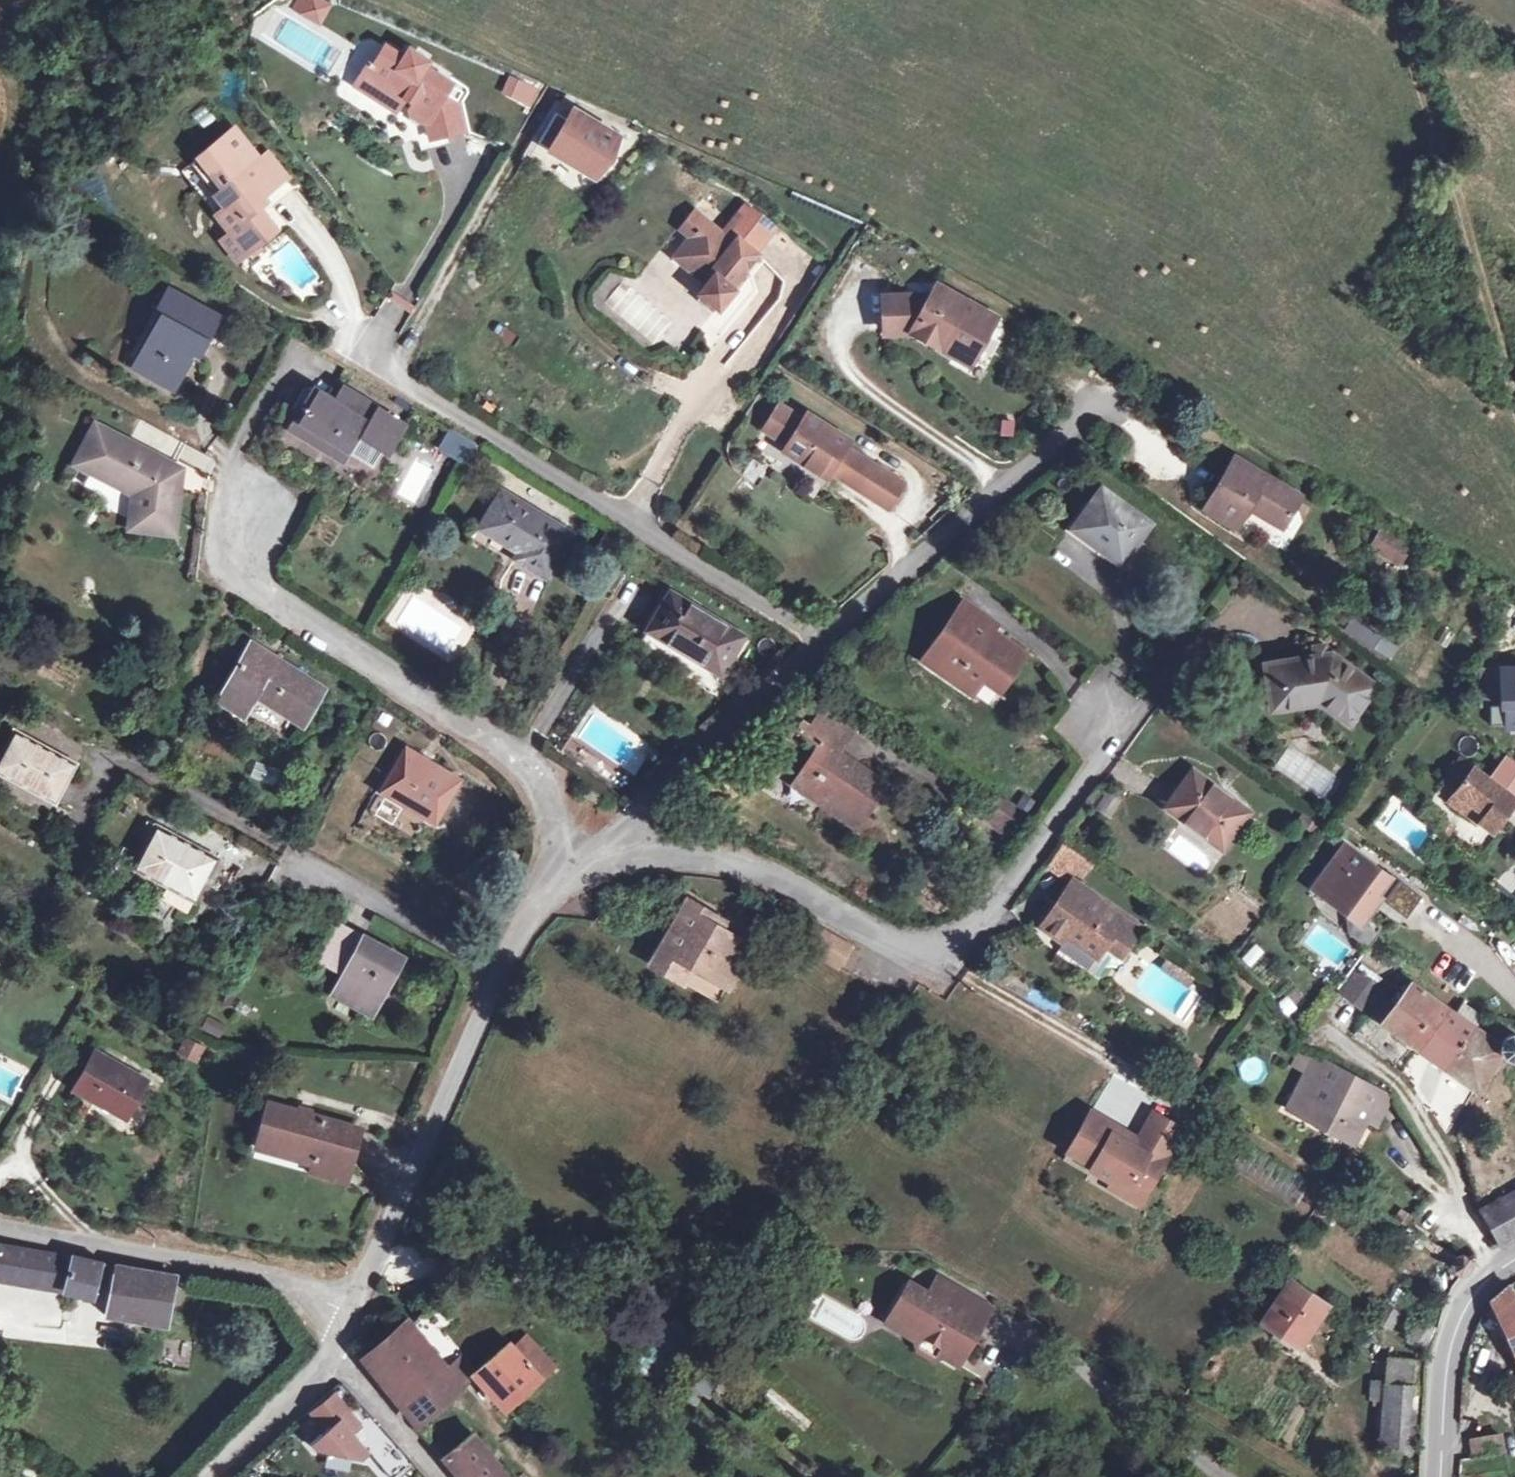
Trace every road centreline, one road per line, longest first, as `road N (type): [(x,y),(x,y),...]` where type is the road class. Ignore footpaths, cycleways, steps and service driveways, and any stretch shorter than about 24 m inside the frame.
road 1 (residential): [(1118,720),(1025,872),(938,961),(718,865),(656,853),(576,870)]
road 2 (residential): [(366,355),(823,636)]
road 3 (residential): [(576,870),(550,791),(250,579),(258,500)]
road 4 (residential): [(349,1308),(511,959),(576,870)]
road 5 (track): [(1514,397),(1440,143),(1387,0)]
road 6 (residential): [(823,636),(1110,407)]
road 7 (residential): [(0,1228),(275,1276),(349,1308)]
road 8 (residential): [(576,870),(823,636)]
road 9 (tertiary): [(1440,1476),(1457,1325),(1475,1296),(1514,1260)]
road 10 (unclassified): [(215,1476),(339,1349)]
road 11 (unclassified): [(339,1349),(444,1476)]

